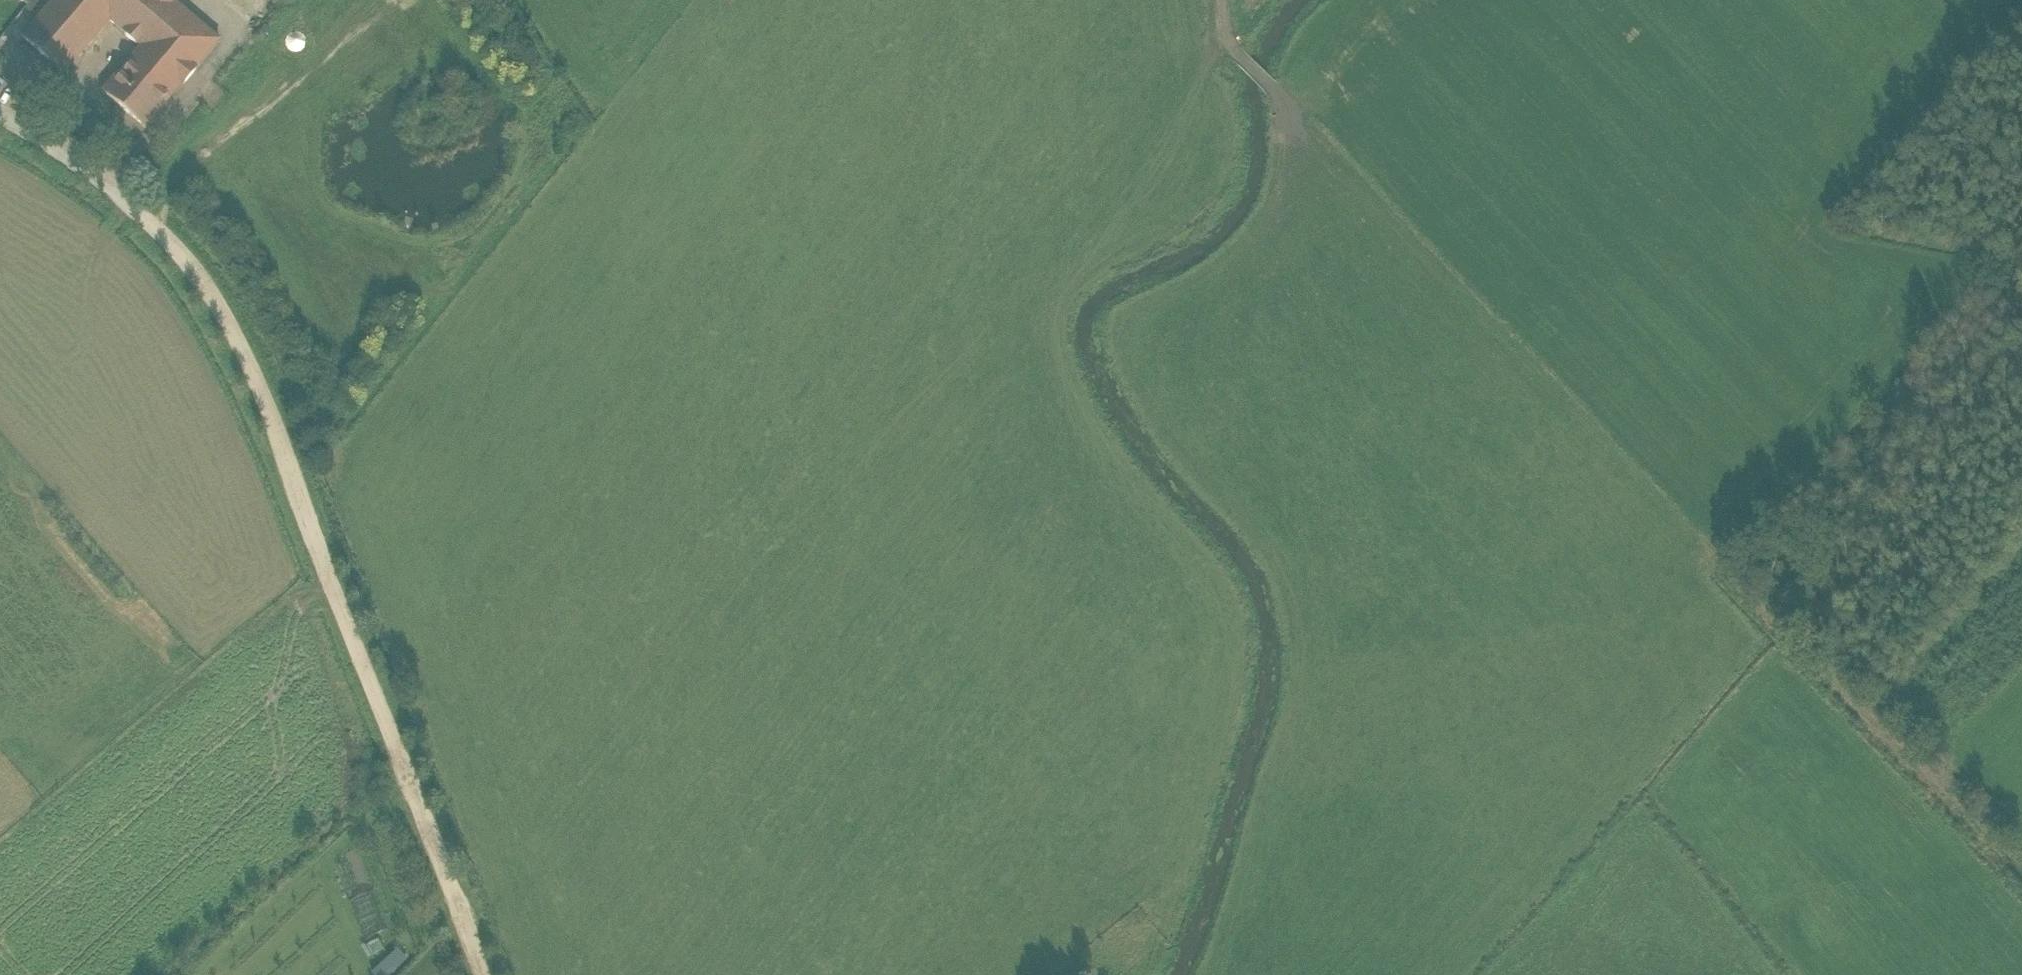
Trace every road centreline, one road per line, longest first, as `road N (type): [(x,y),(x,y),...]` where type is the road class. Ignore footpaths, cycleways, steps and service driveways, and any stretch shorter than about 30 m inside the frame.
road 1 (track): [(481,974),(257,378),(162,235),(45,140),(0,117)]
road 2 (track): [(1728,575),(2021,884)]

